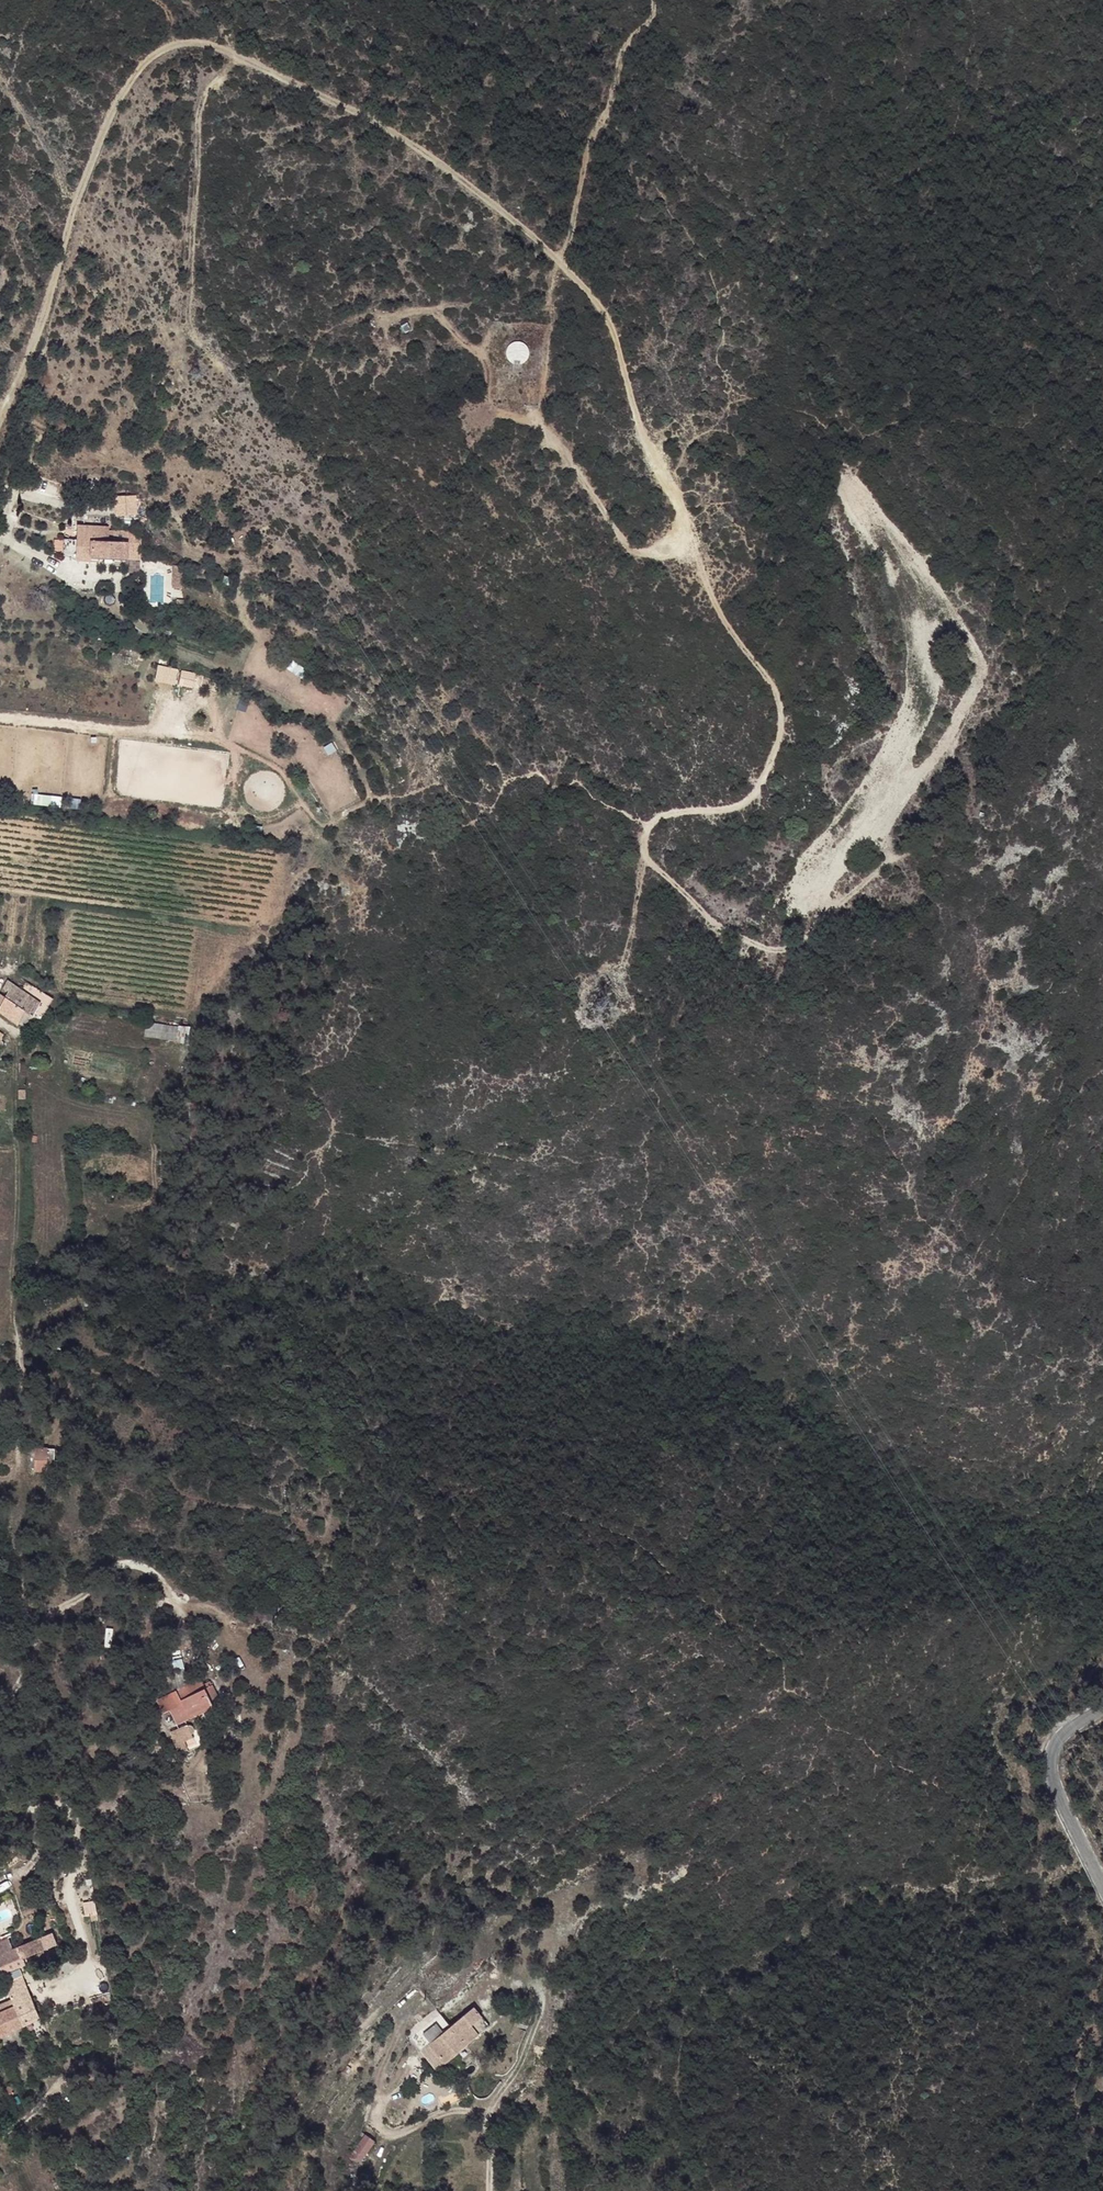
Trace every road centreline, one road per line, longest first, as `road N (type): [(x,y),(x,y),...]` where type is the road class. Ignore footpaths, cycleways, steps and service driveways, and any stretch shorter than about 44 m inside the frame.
road 1 (track): [(0,408),(116,97),(157,48),(206,41),(415,147),(559,259),(607,313),(644,444),(670,484),(717,609),(783,708),(783,735),(755,789),(724,808),(660,815),(646,837),(648,862),(732,933),(773,951),(795,949),(889,859),(921,844)]
road 2 (track): [(0,1726),(47,1624),(121,1567),(165,1575),(179,1607)]
road 3 (track): [(559,259),(617,56),(653,0)]
road 4 (tertiary): [(1102,1702),(1059,1733),(1047,1768),(1102,1896)]
road 5 (track): [(648,862),(618,981)]

